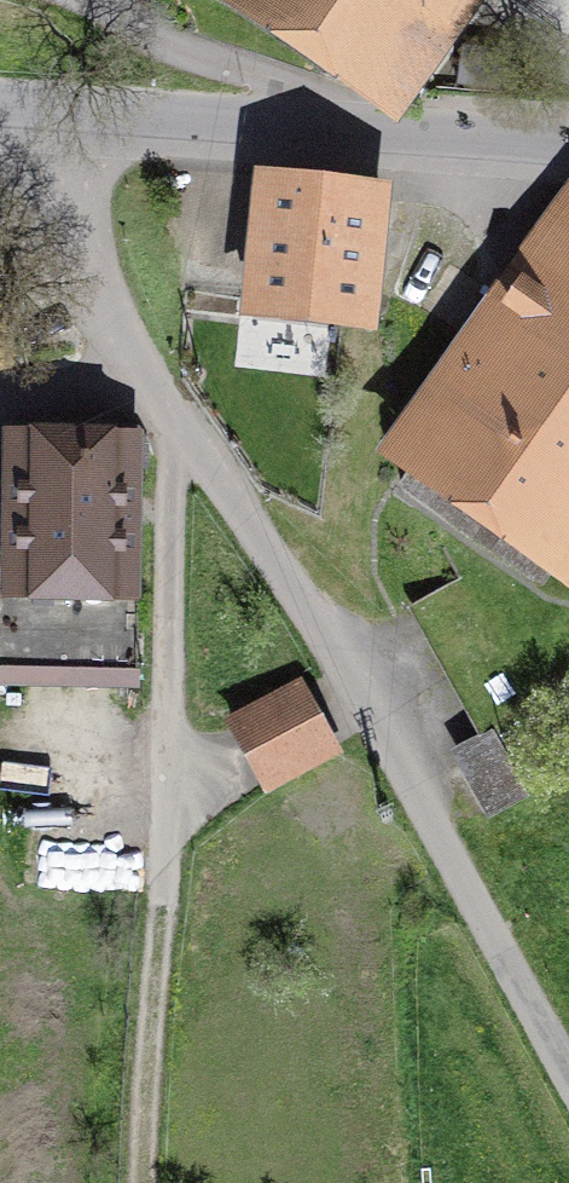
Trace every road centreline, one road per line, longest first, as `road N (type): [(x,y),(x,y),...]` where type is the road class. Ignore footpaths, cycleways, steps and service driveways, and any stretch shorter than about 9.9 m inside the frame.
road 1 (unclassified): [(5,102),(113,321),(382,729),(568,1076)]
road 2 (track): [(156,1182),(172,499),(201,448)]
road 3 (unclassified): [(5,102),(568,140)]

